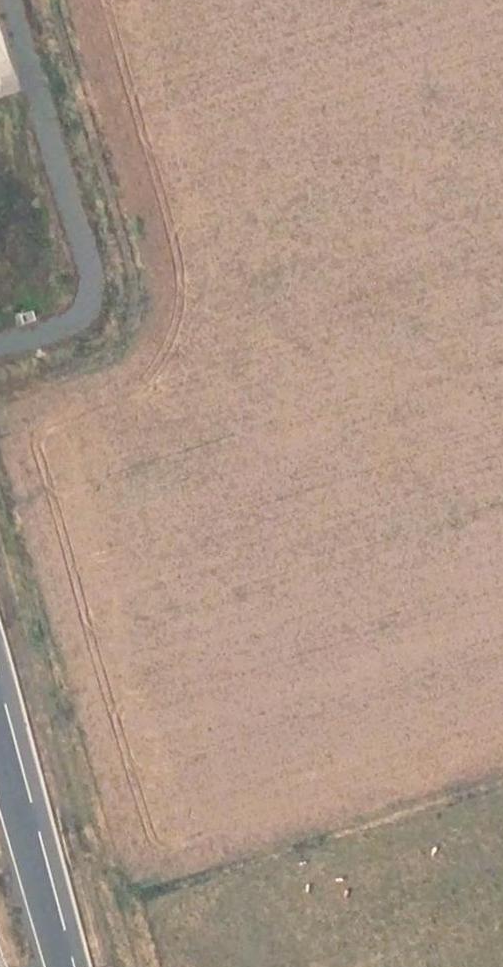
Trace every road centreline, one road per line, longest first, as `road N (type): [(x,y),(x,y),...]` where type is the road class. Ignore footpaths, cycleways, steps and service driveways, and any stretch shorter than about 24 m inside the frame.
road 1 (motorway): [(61,966),(0,742)]

